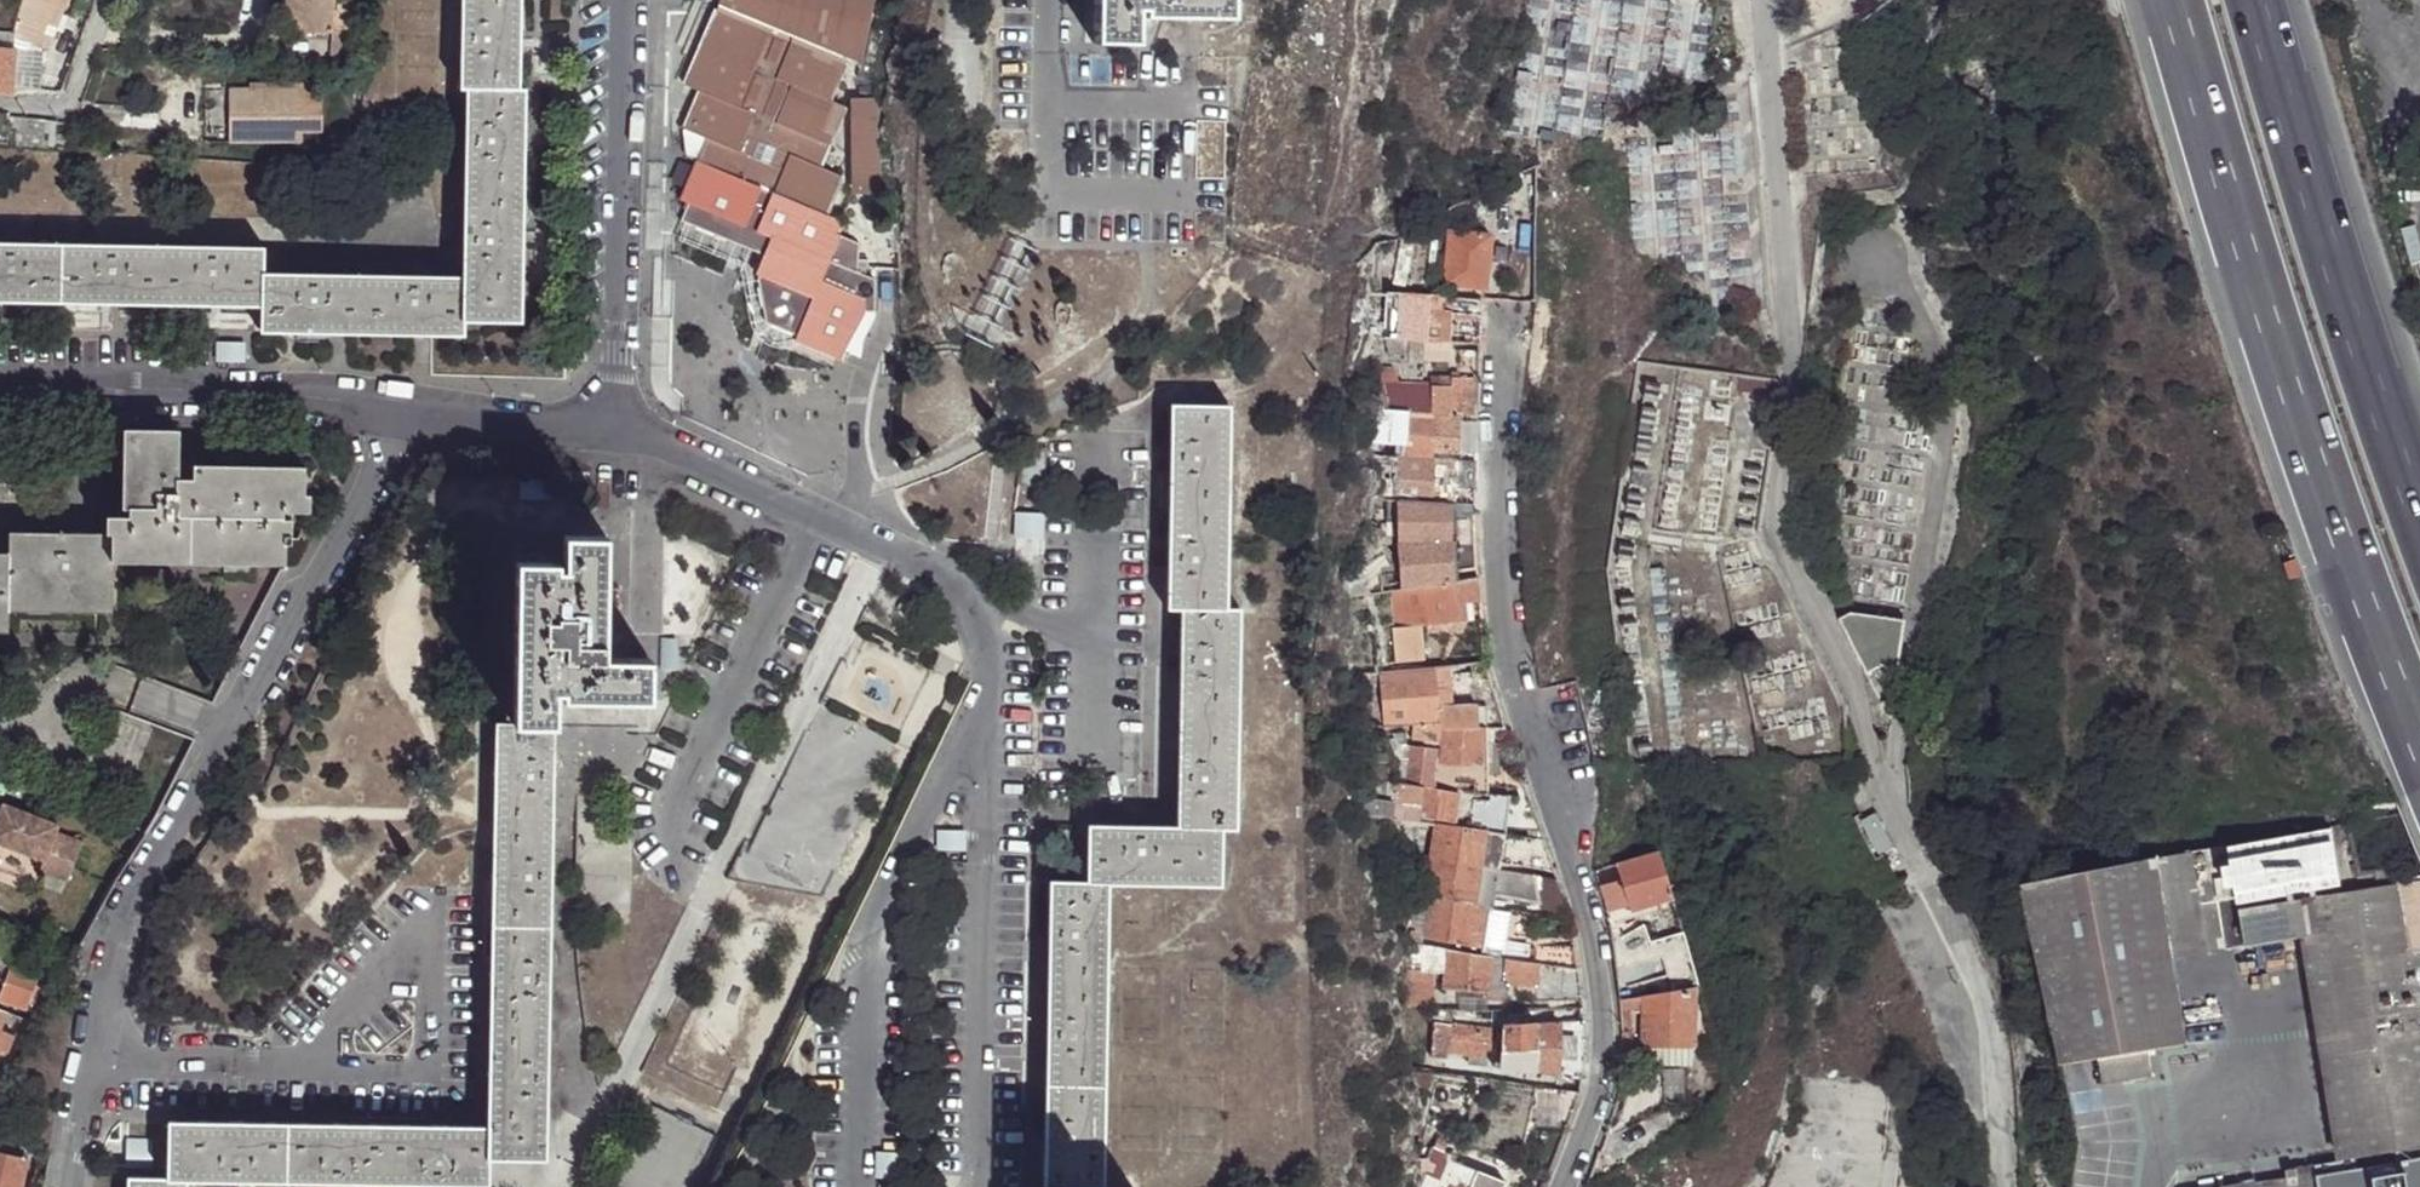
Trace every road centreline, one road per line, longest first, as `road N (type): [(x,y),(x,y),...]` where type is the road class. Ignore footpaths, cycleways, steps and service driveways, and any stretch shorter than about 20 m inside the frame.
road 1 (residential): [(1558,1186),(1592,1106),(1602,983),(1496,644),(1498,316)]
road 2 (residential): [(61,1186),(126,918),(400,415)]
road 3 (motorway): [(2176,0),(2301,405),(2419,718)]
road 4 (motorway): [(2419,505),(2261,0)]
road 5 (residential): [(614,438),(994,606),(989,715)]
road 6 (residential): [(989,715),(978,1186)]
road 7 (residential): [(614,438),(624,0)]
road 8 (residential): [(0,382),(299,392),(400,415)]
road 9 (residential): [(858,1186),(868,947),(901,848)]
road 10 (residential): [(400,415),(614,438)]
road 11 (residential): [(1051,0),(1048,199)]
road 12 (residential): [(0,104),(67,109),(106,0)]
road 13 (residential): [(901,848),(989,715)]

